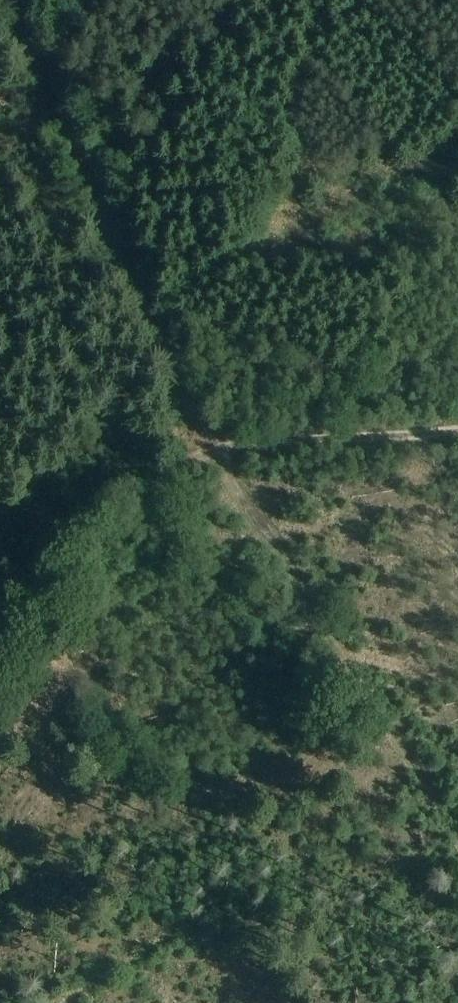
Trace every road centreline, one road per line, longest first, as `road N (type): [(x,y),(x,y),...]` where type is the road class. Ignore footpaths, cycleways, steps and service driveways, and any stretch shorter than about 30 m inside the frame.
road 1 (track): [(457,859),(219,448),(6,0)]
road 2 (track): [(457,431),(219,448),(0,655)]

